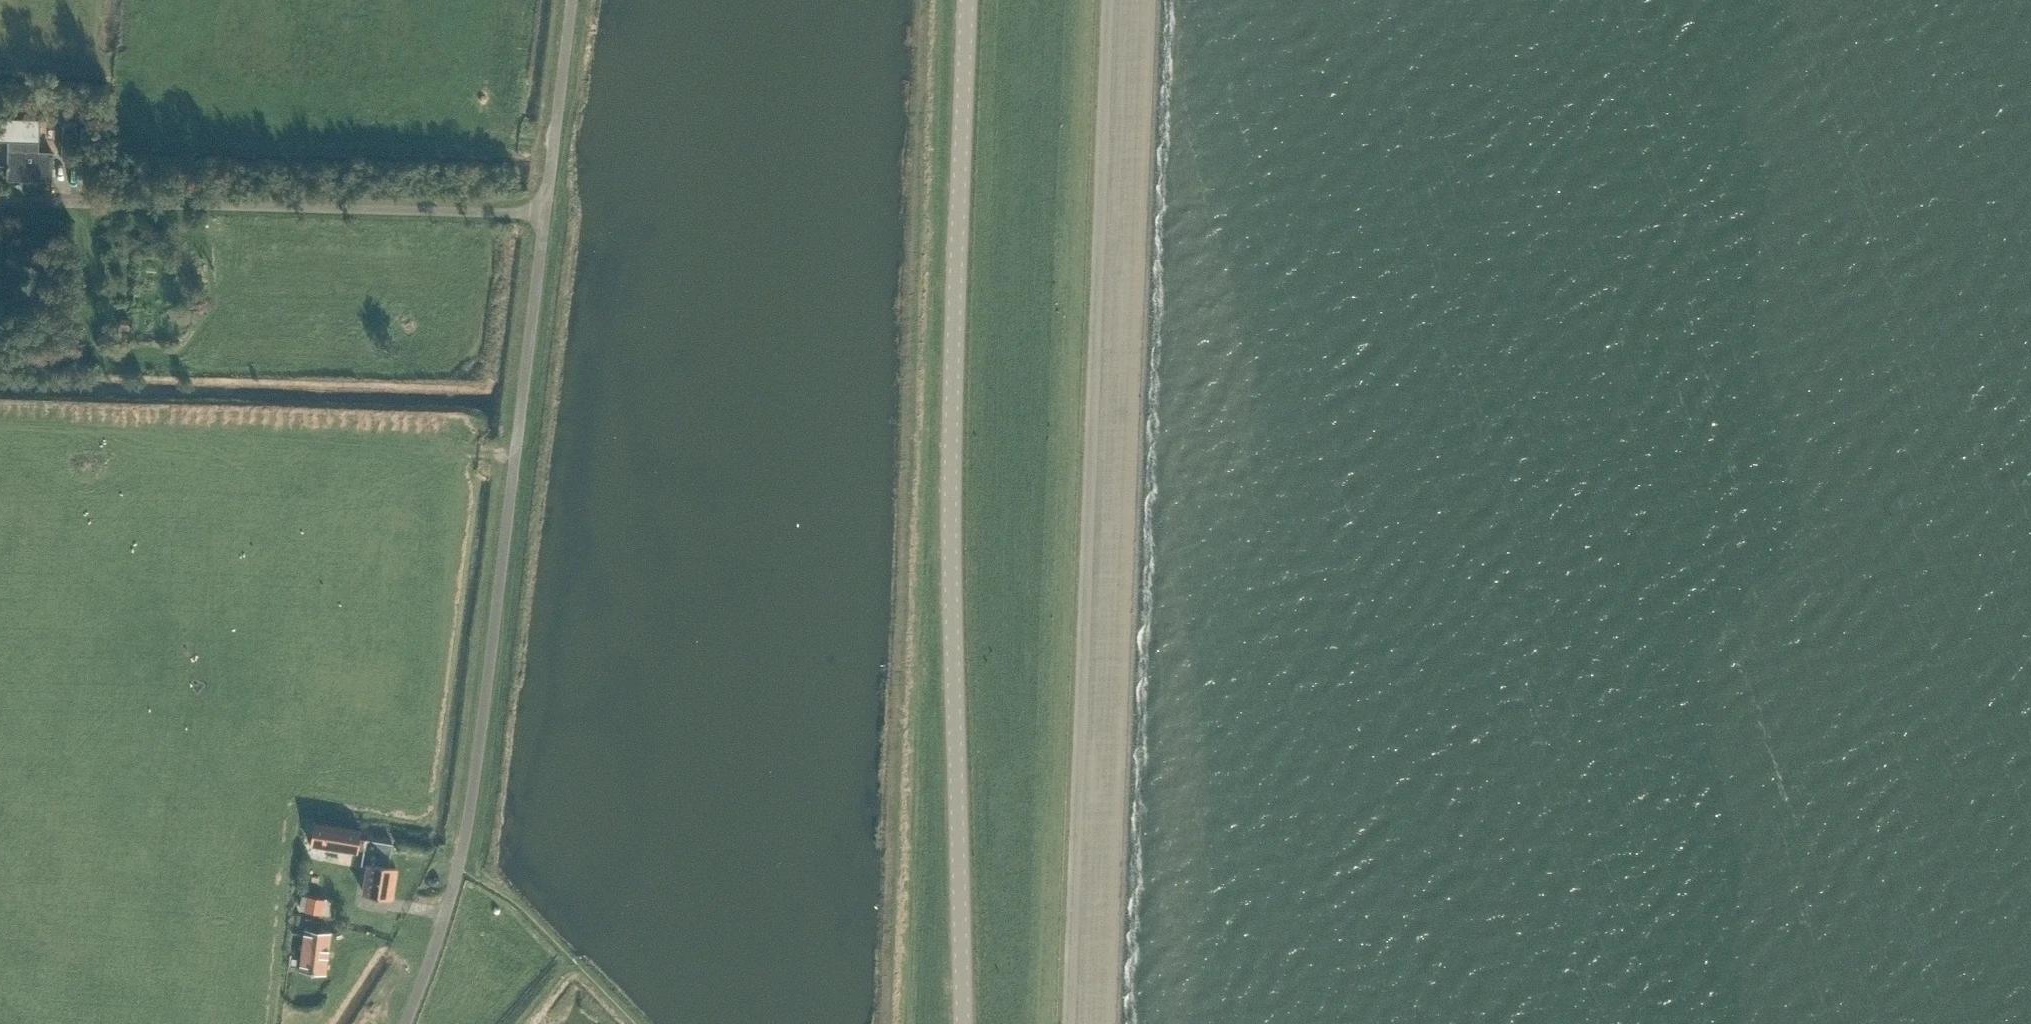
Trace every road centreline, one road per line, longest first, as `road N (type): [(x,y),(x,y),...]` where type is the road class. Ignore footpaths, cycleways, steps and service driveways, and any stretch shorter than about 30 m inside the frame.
road 1 (unclassified): [(407,1023),(459,871),(570,0)]
road 2 (tertiary): [(963,1023),(952,541),(967,0)]

